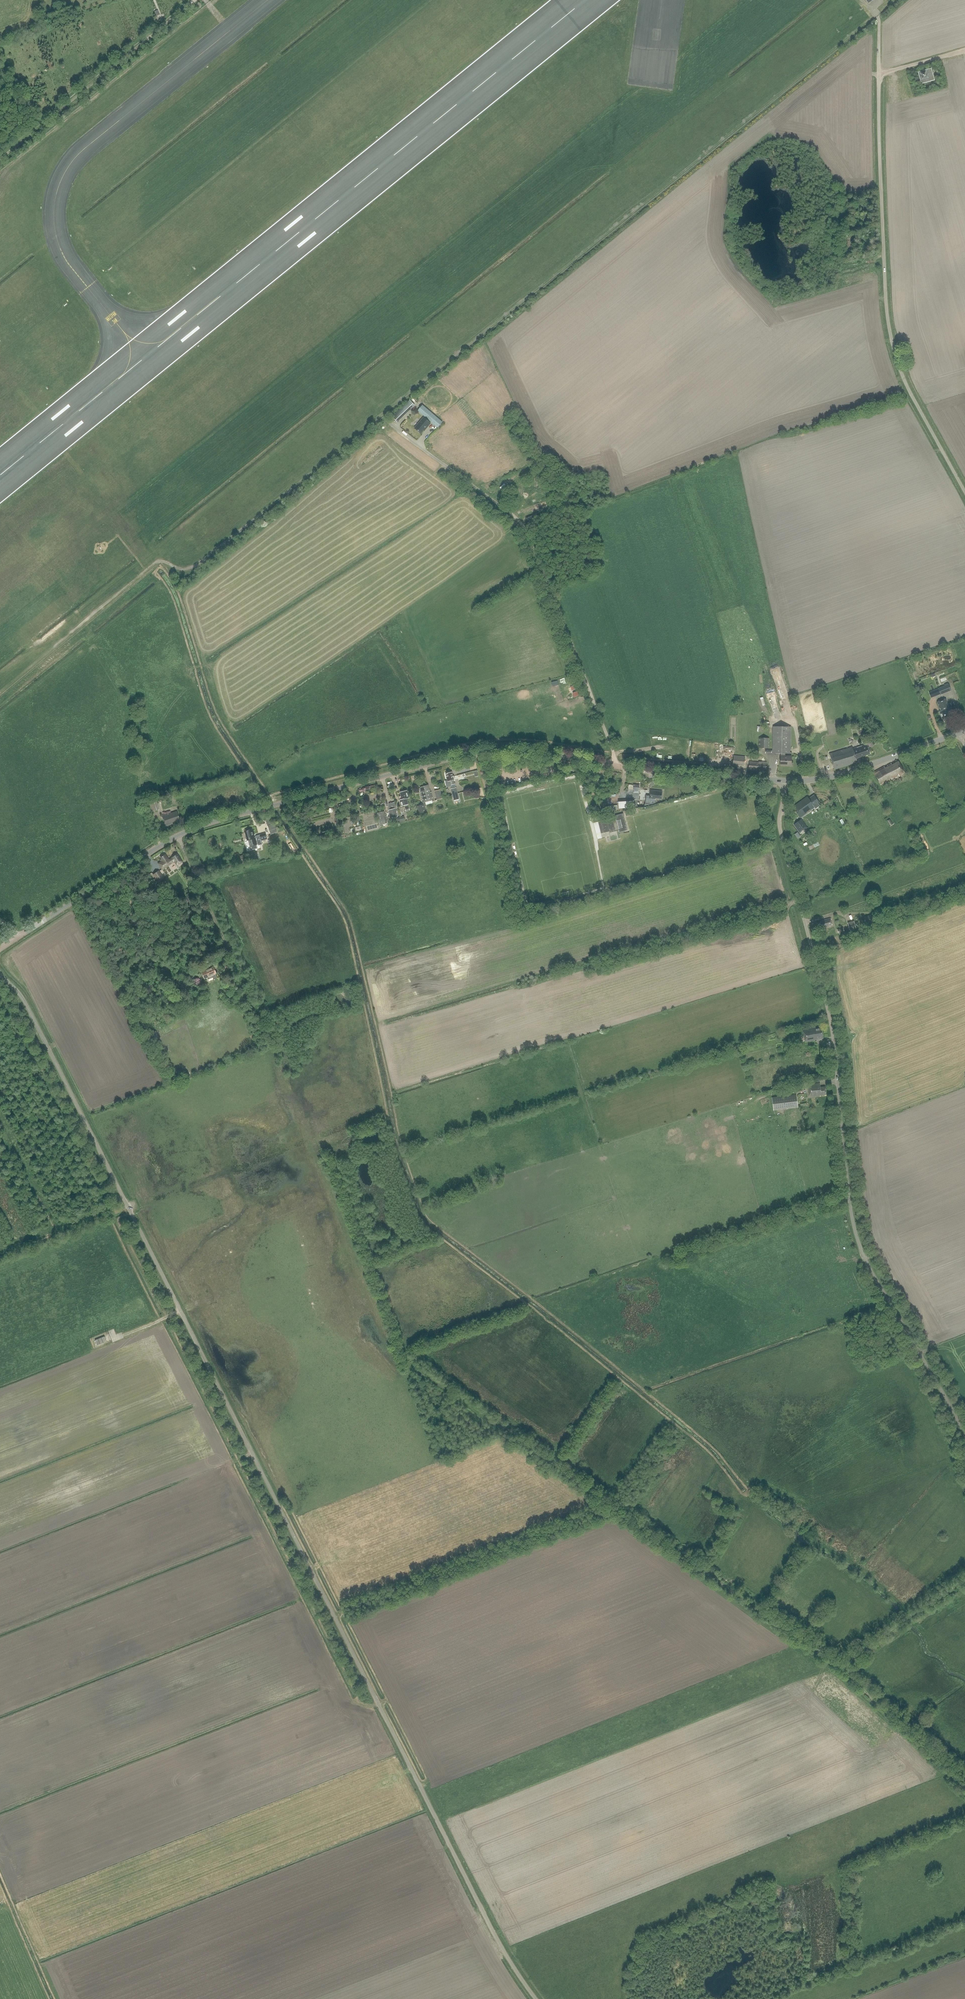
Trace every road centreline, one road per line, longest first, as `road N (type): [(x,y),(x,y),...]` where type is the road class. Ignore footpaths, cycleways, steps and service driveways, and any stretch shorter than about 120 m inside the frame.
road 1 (unclassified): [(536,1998),(498,1941),(23,997),(0,973)]
road 2 (unclassified): [(964,1435),(870,1268),(853,1221),(829,1012),(780,828),(785,781)]
road 3 (tertiary): [(0,949),(163,844),(214,821),(476,753),(613,765)]
road 4 (unclassified): [(964,492),(912,395),(888,321),(879,74)]
road 5 (unclassified): [(613,765),(525,529),(387,422)]
road 6 (track): [(842,1671),(614,1507)]
road 7 (track): [(0,160),(195,0)]
road 8 (track): [(178,836),(267,1043)]
road 9 (tertiary): [(785,781),(833,777),(959,733)]
road 10 (tertiary): [(613,765),(785,781)]
road 11 (track): [(964,1788),(842,1671)]
road 12 (track): [(842,1671),(964,1578)]
road 13 (track): [(614,1507),(509,1431)]

